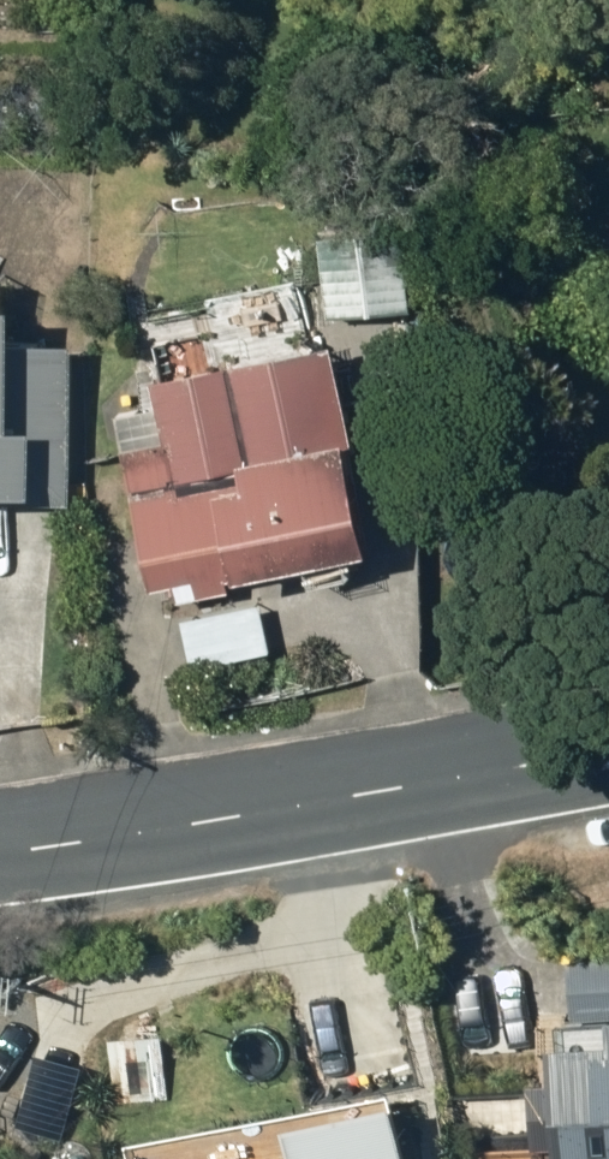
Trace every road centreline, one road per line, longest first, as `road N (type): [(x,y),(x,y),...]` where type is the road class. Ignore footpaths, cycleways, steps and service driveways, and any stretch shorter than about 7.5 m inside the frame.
road 1 (tertiary): [(0,853),(231,821),(608,752)]

